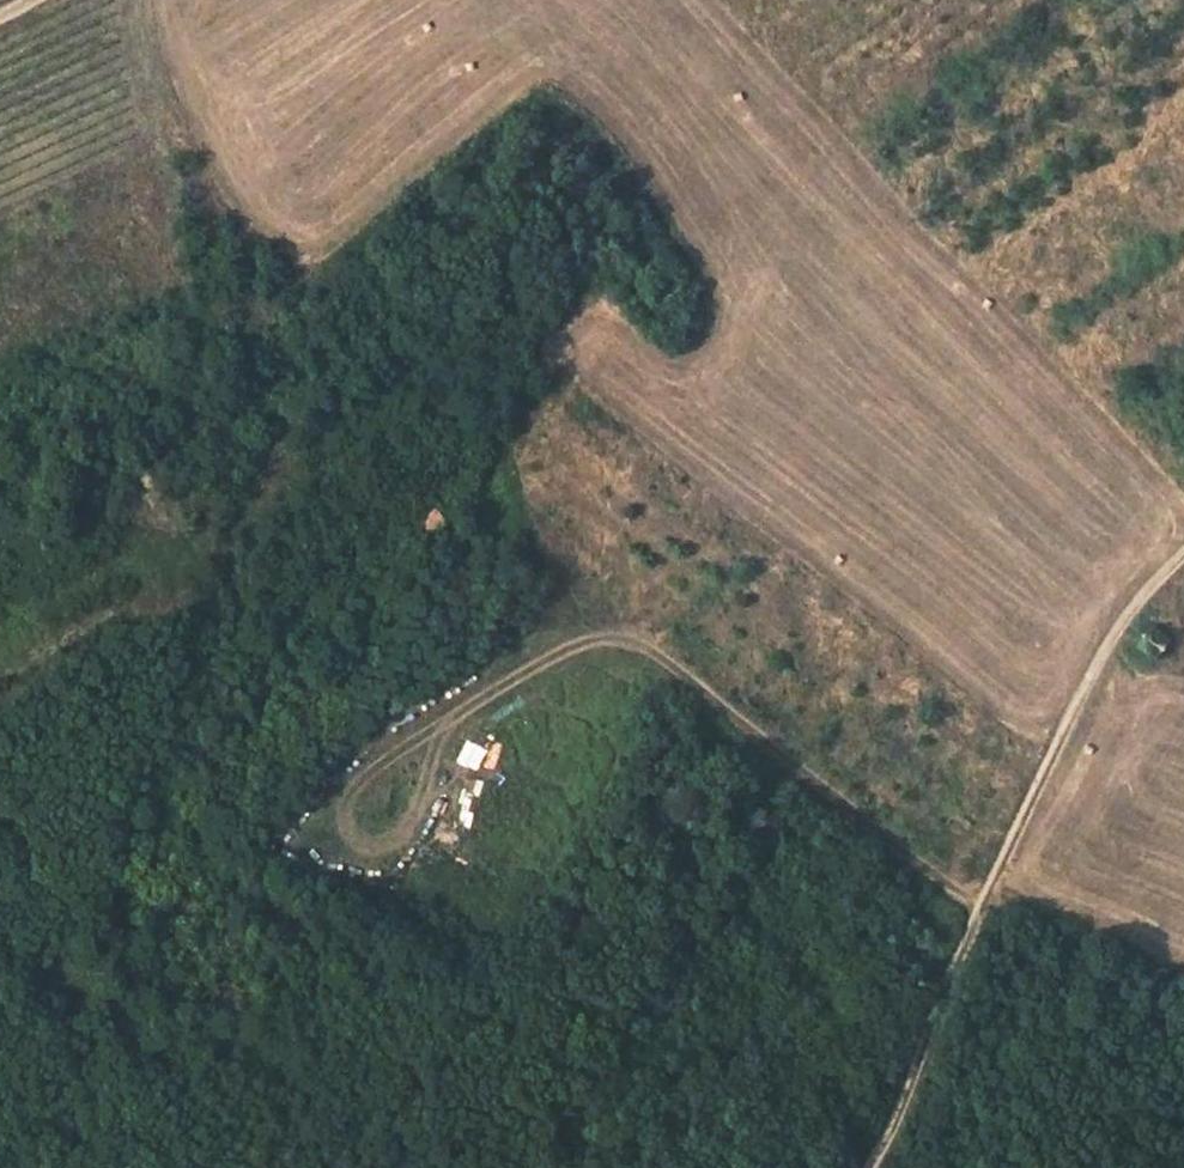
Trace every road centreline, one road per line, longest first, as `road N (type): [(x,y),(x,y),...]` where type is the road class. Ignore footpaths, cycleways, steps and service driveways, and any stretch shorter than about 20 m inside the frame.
road 1 (track): [(872,1167),(909,1099),(972,928),(1113,640),(1183,562)]
road 2 (track): [(980,912),(560,579)]

